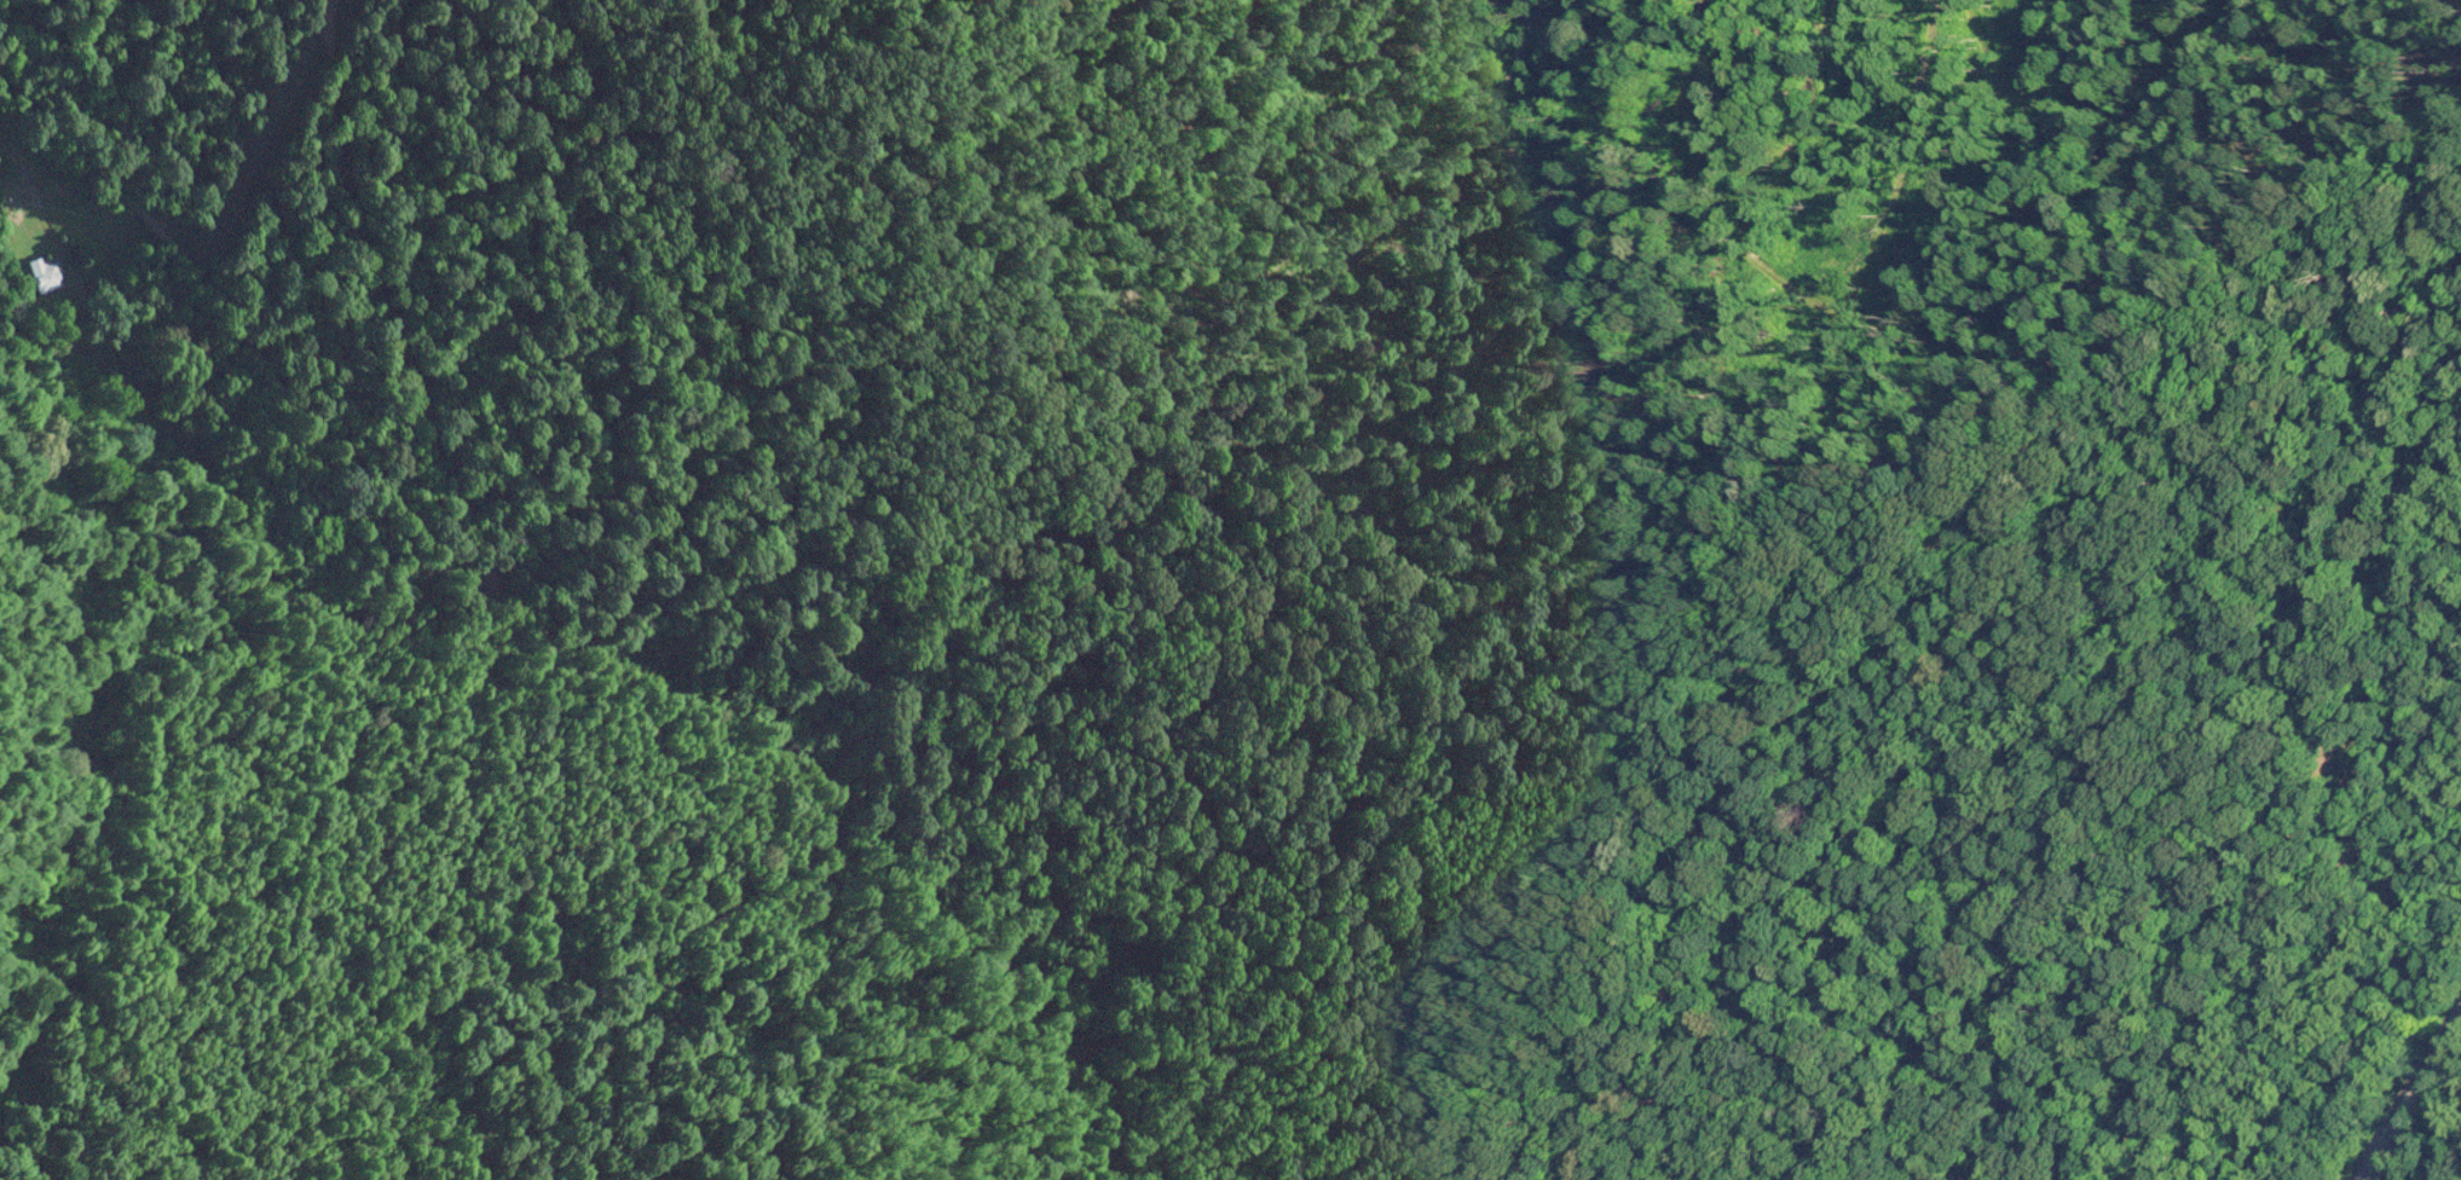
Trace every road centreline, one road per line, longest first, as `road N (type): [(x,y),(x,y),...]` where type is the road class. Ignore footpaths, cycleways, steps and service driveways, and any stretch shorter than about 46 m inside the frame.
road 1 (residential): [(0,81),(48,112),(140,204),(232,383),(324,482),(383,509),(423,496),(416,363),(345,105),(331,0)]
road 2 (secondary): [(2369,1179),(2460,1033)]
road 3 (residential): [(0,184),(63,305)]

